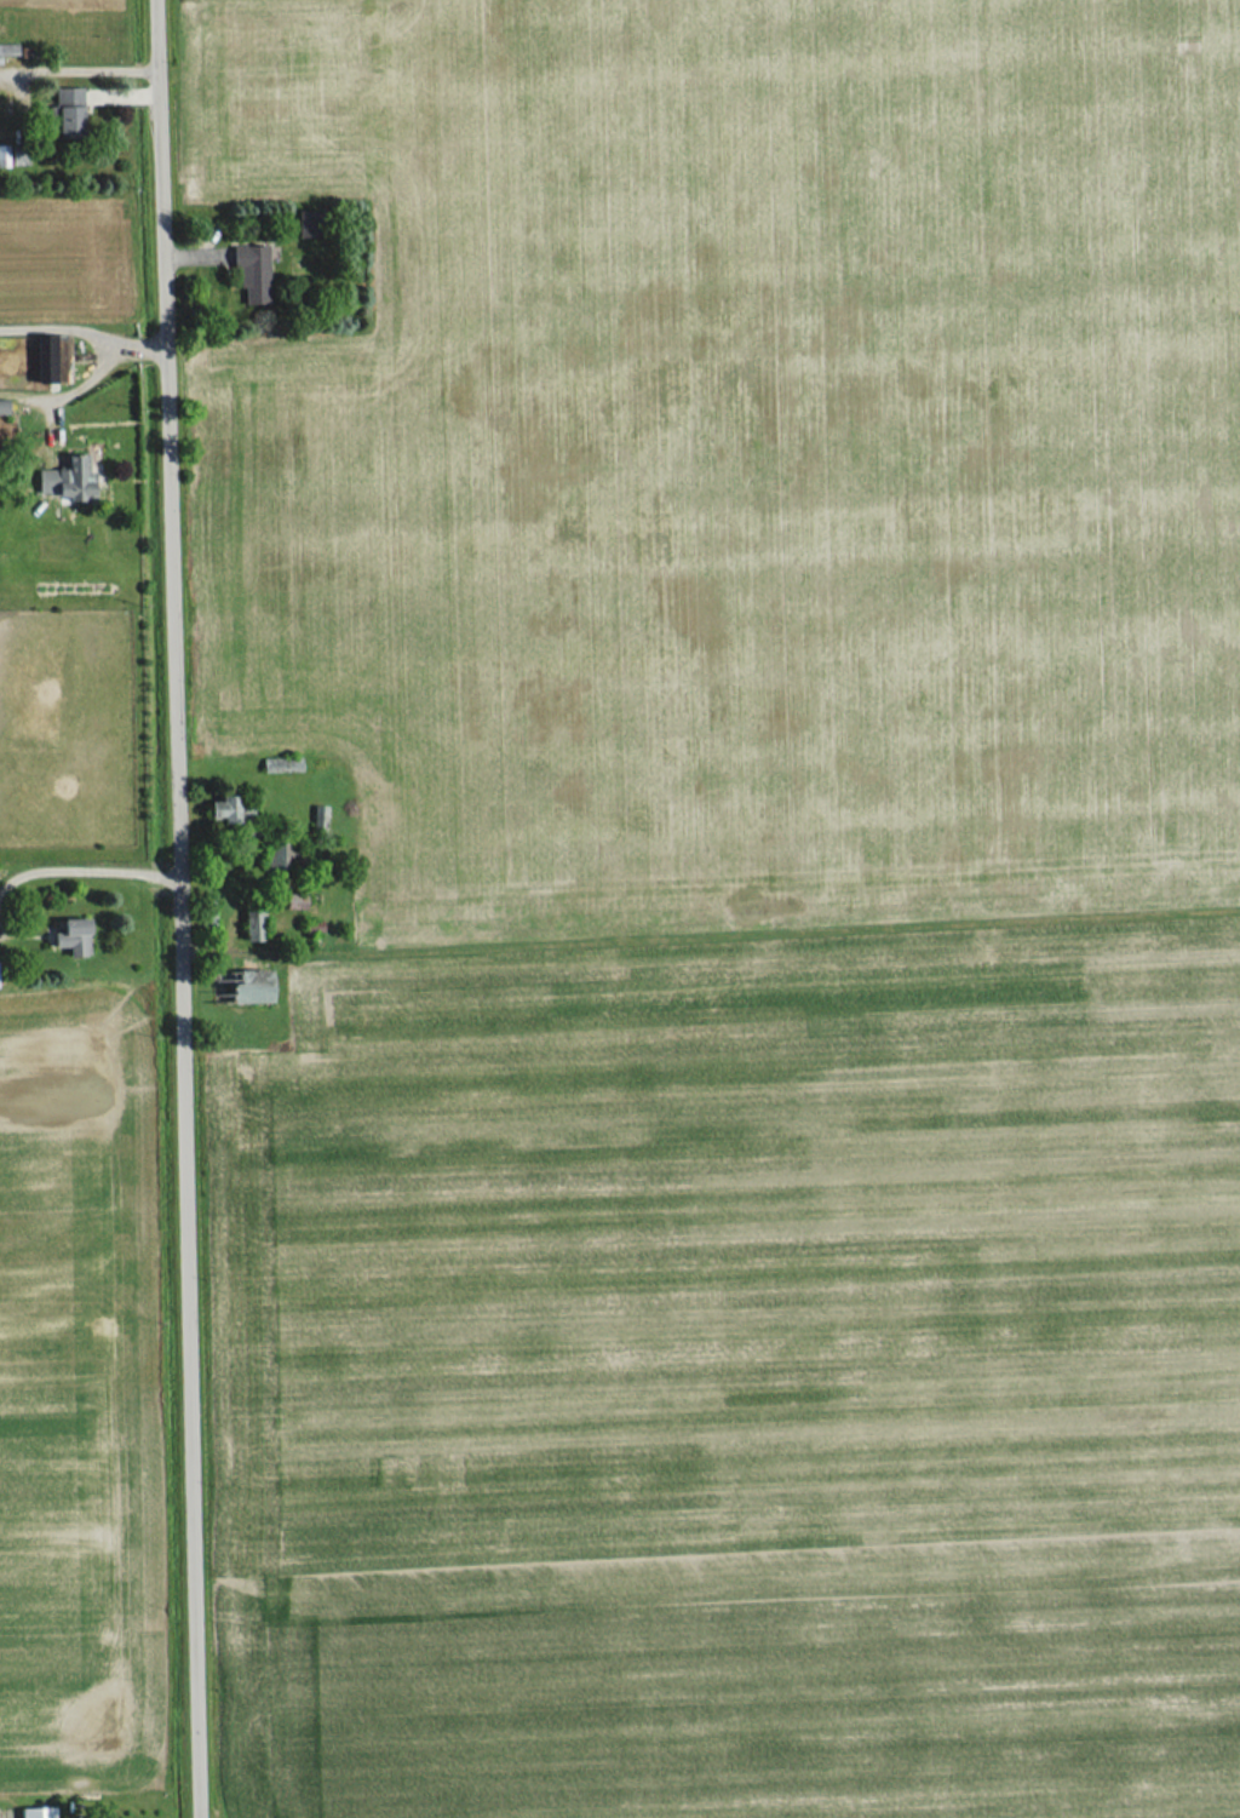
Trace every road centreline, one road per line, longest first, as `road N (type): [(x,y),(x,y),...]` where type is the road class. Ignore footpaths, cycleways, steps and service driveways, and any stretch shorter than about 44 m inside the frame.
road 1 (residential): [(153,0),(162,788),(198,1817)]

